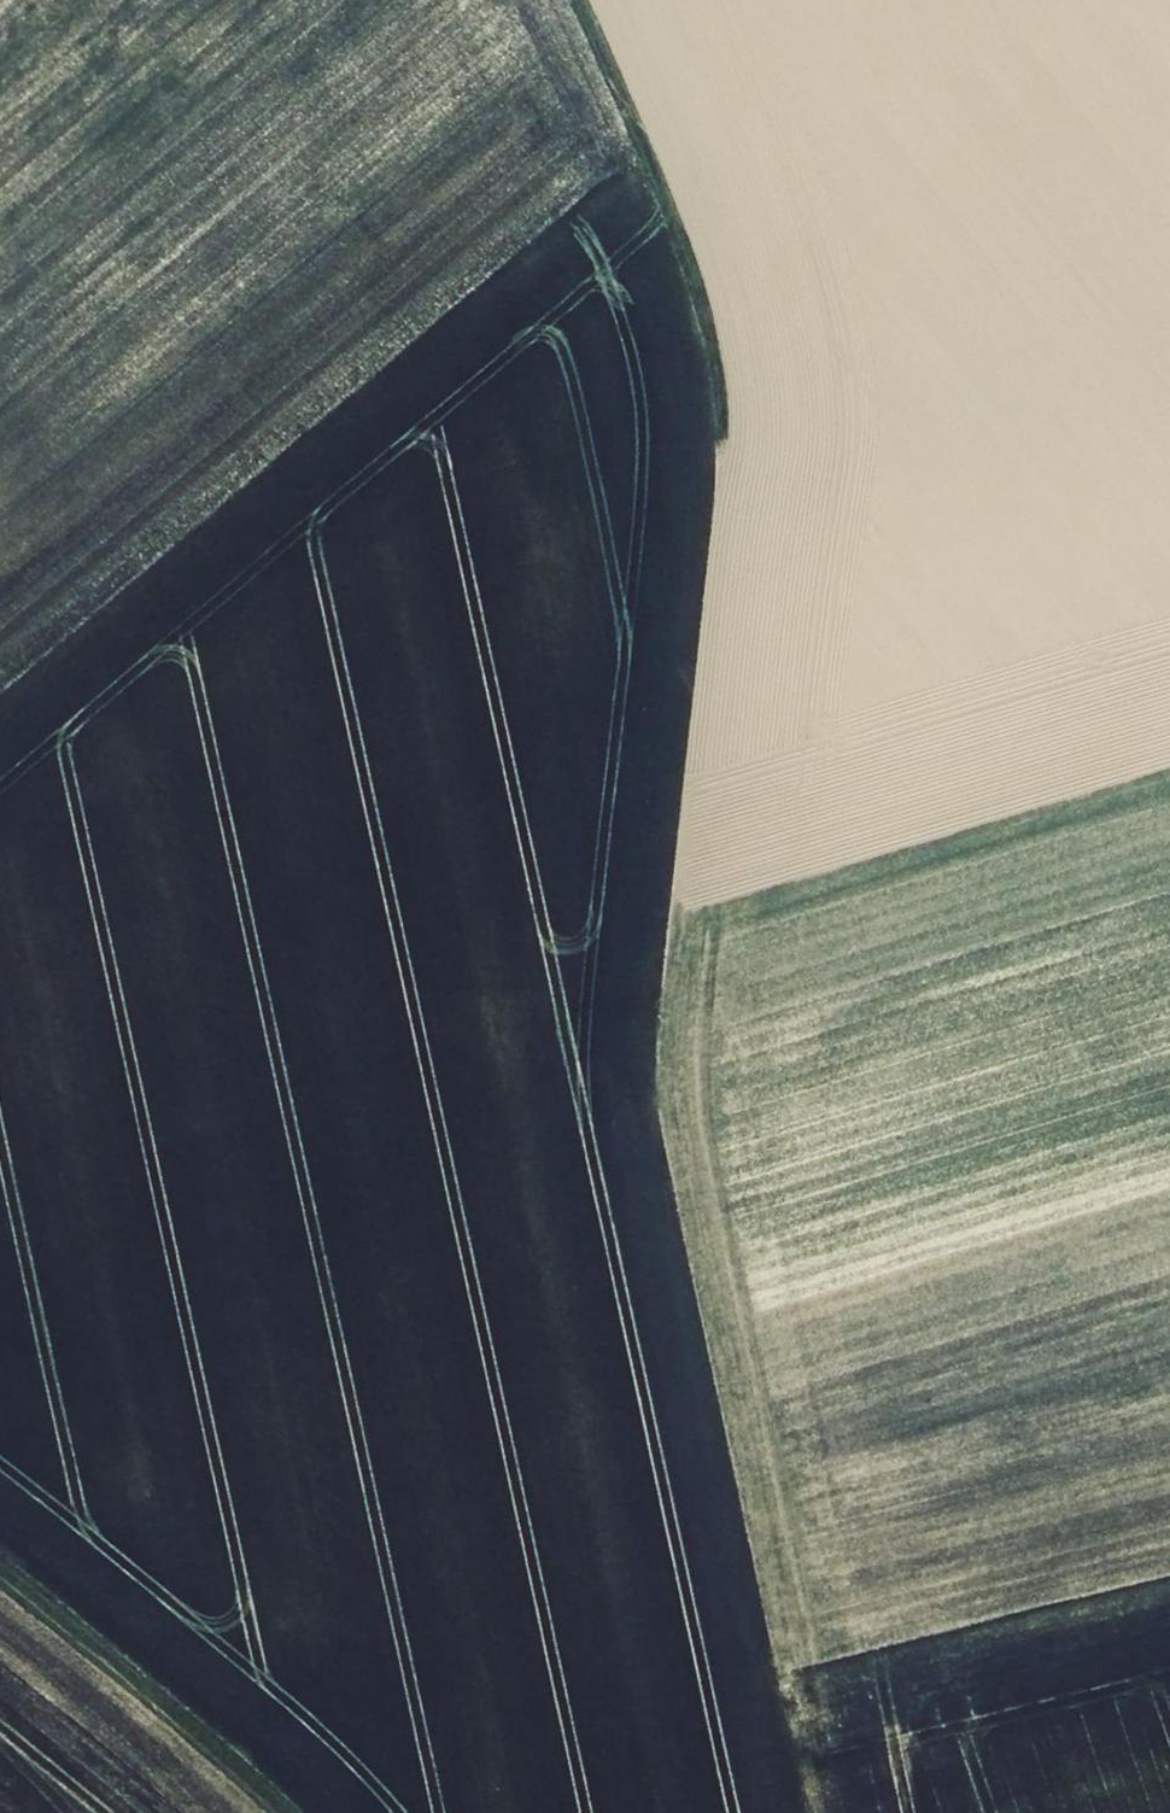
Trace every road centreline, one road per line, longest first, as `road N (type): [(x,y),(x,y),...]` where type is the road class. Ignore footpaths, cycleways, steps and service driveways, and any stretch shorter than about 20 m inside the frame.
road 1 (track): [(0,1573),(288,1812)]

